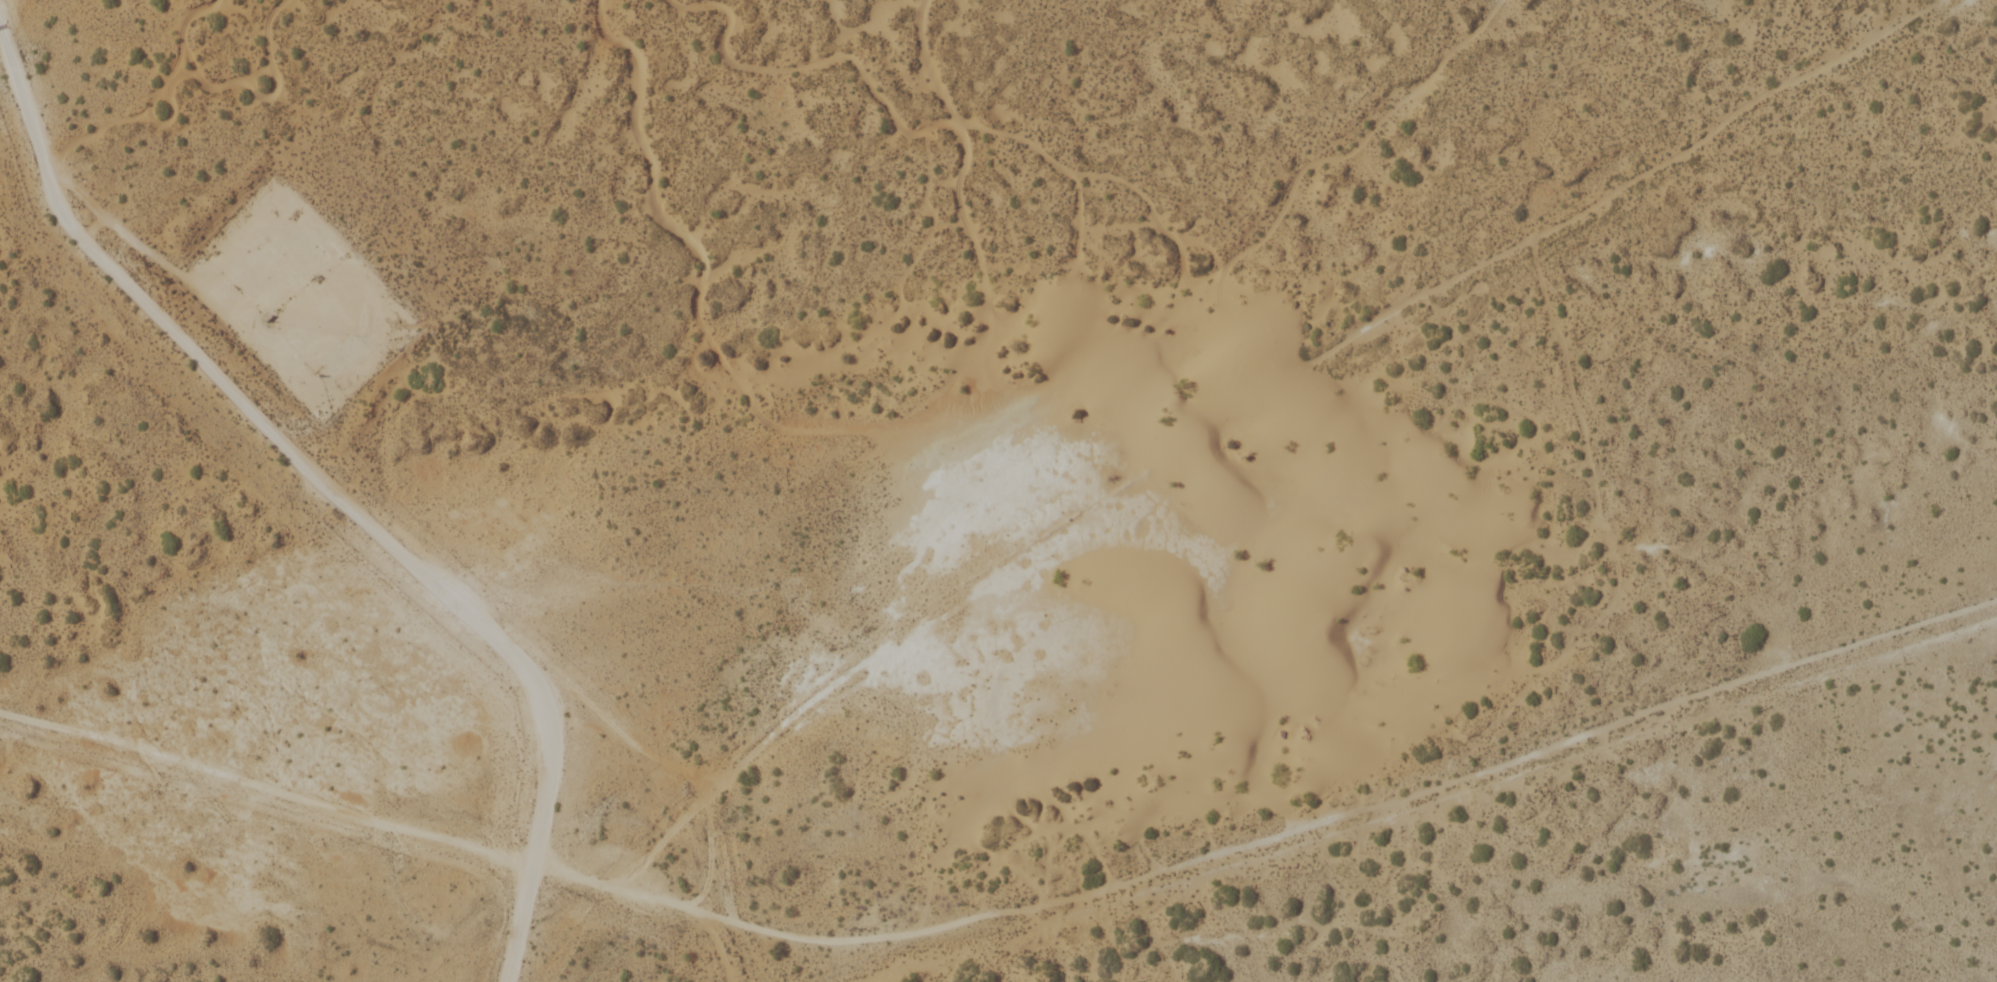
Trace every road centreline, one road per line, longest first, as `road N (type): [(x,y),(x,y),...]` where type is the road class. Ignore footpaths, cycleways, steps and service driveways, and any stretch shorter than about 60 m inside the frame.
road 1 (residential): [(0,713),(797,942),(858,936)]

